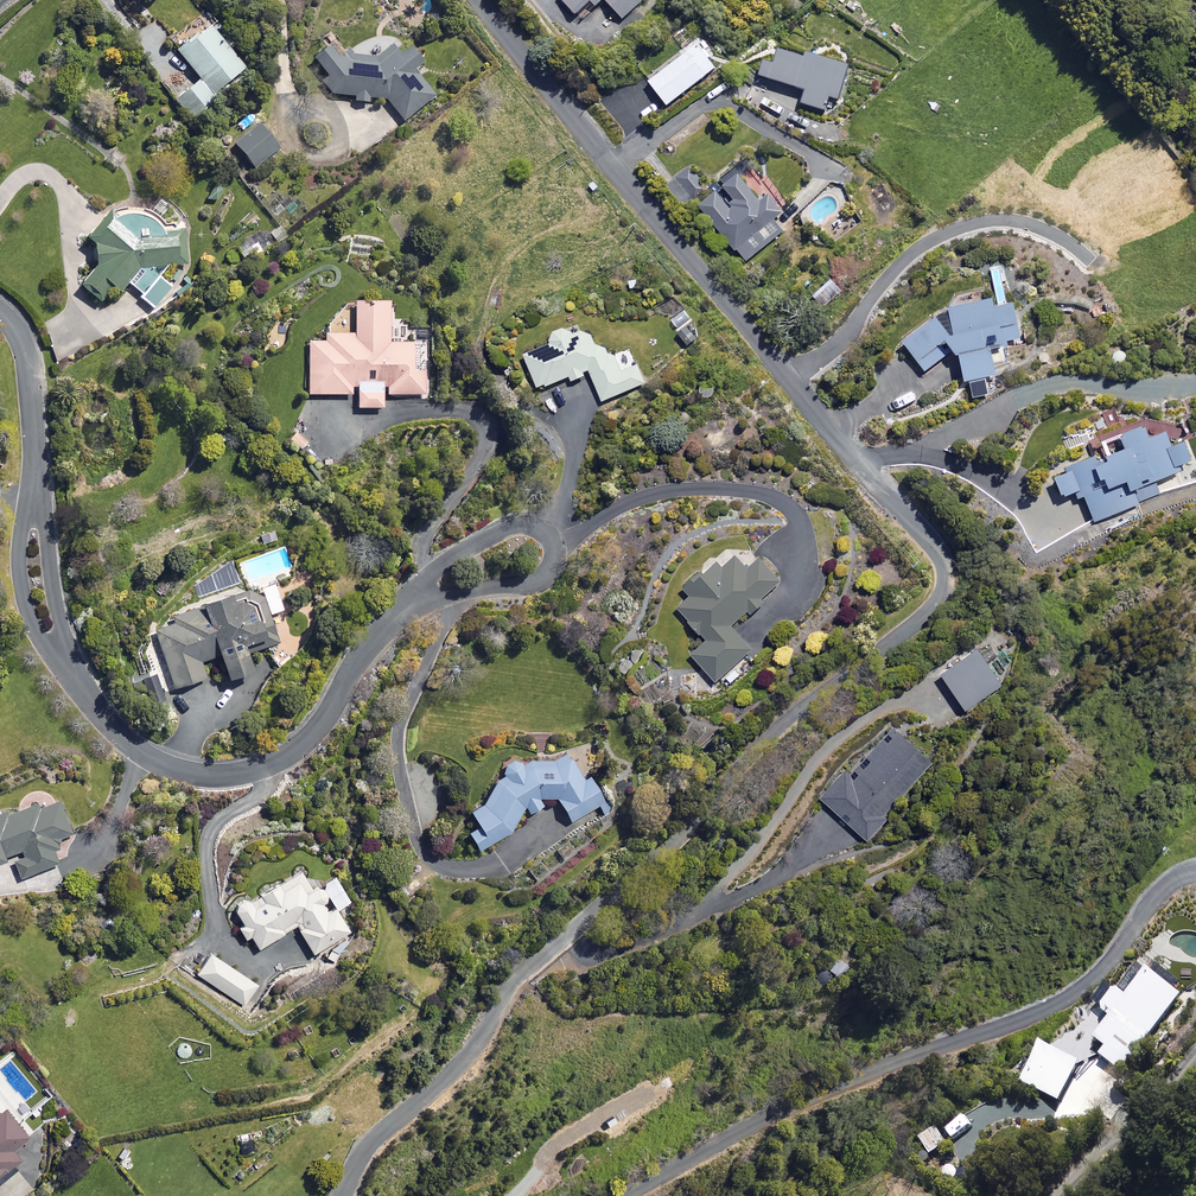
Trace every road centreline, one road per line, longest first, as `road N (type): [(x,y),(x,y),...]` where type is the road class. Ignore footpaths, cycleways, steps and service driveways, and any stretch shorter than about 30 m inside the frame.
road 1 (unclassified): [(947,564),(944,592),(912,626),(558,926),(464,1060),(375,1138),(343,1195)]
road 2 (residential): [(416,598),(367,647),(319,726),(277,762),(196,775),(143,752),(89,699),(48,633),(33,555),(37,471),(27,356),(0,312)]
road 3 (residential): [(477,0),(947,564)]
road 4 (unclassified): [(618,1195),(833,1085),(1054,1004),(1087,983),(1154,900),(1195,872)]
road 5 (residential): [(416,598),(457,556),(505,531),(535,528),(553,546),(557,559),(539,583),(447,595)]
road 6 (unclassified): [(1195,1057),(1054,1195)]

